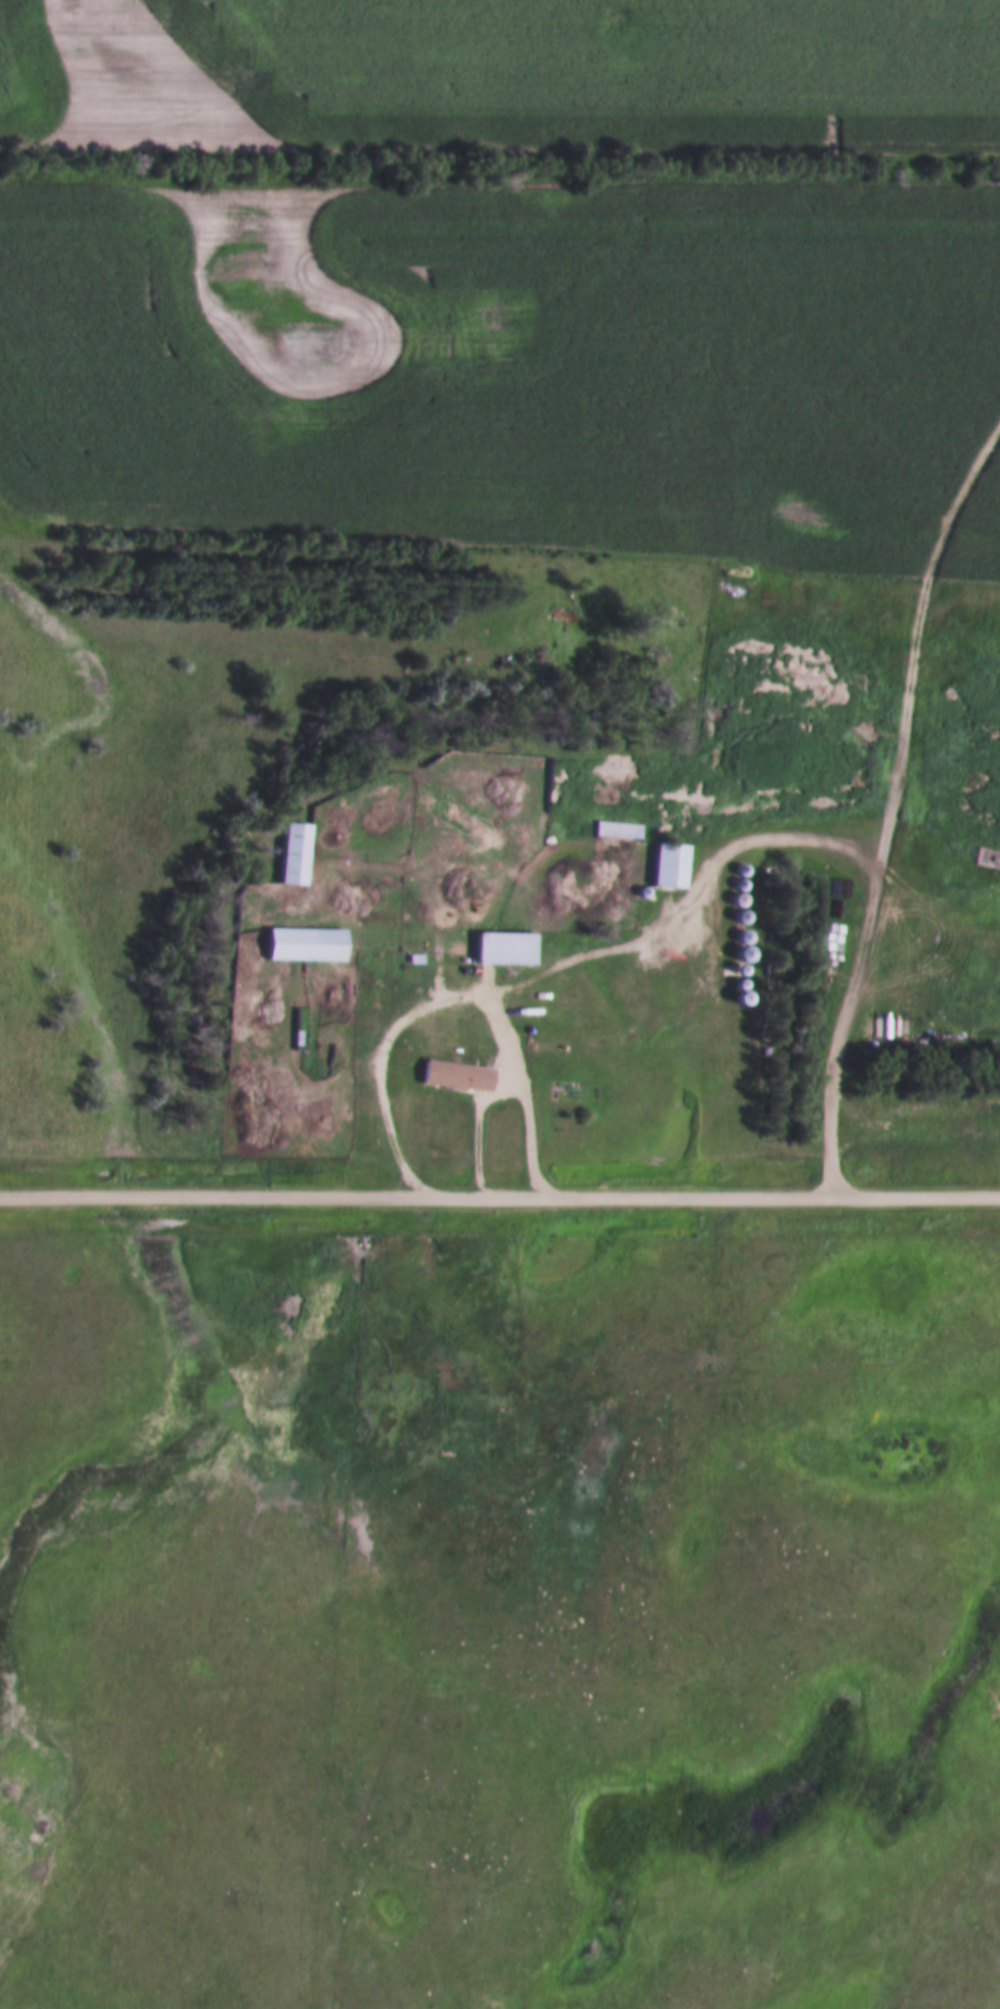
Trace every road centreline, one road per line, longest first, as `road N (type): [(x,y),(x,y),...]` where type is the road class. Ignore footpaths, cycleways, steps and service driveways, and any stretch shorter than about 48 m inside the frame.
road 1 (residential): [(999,1193),(0,1188)]
road 2 (track): [(891,831),(914,747),(936,563),(958,504),(999,437)]

